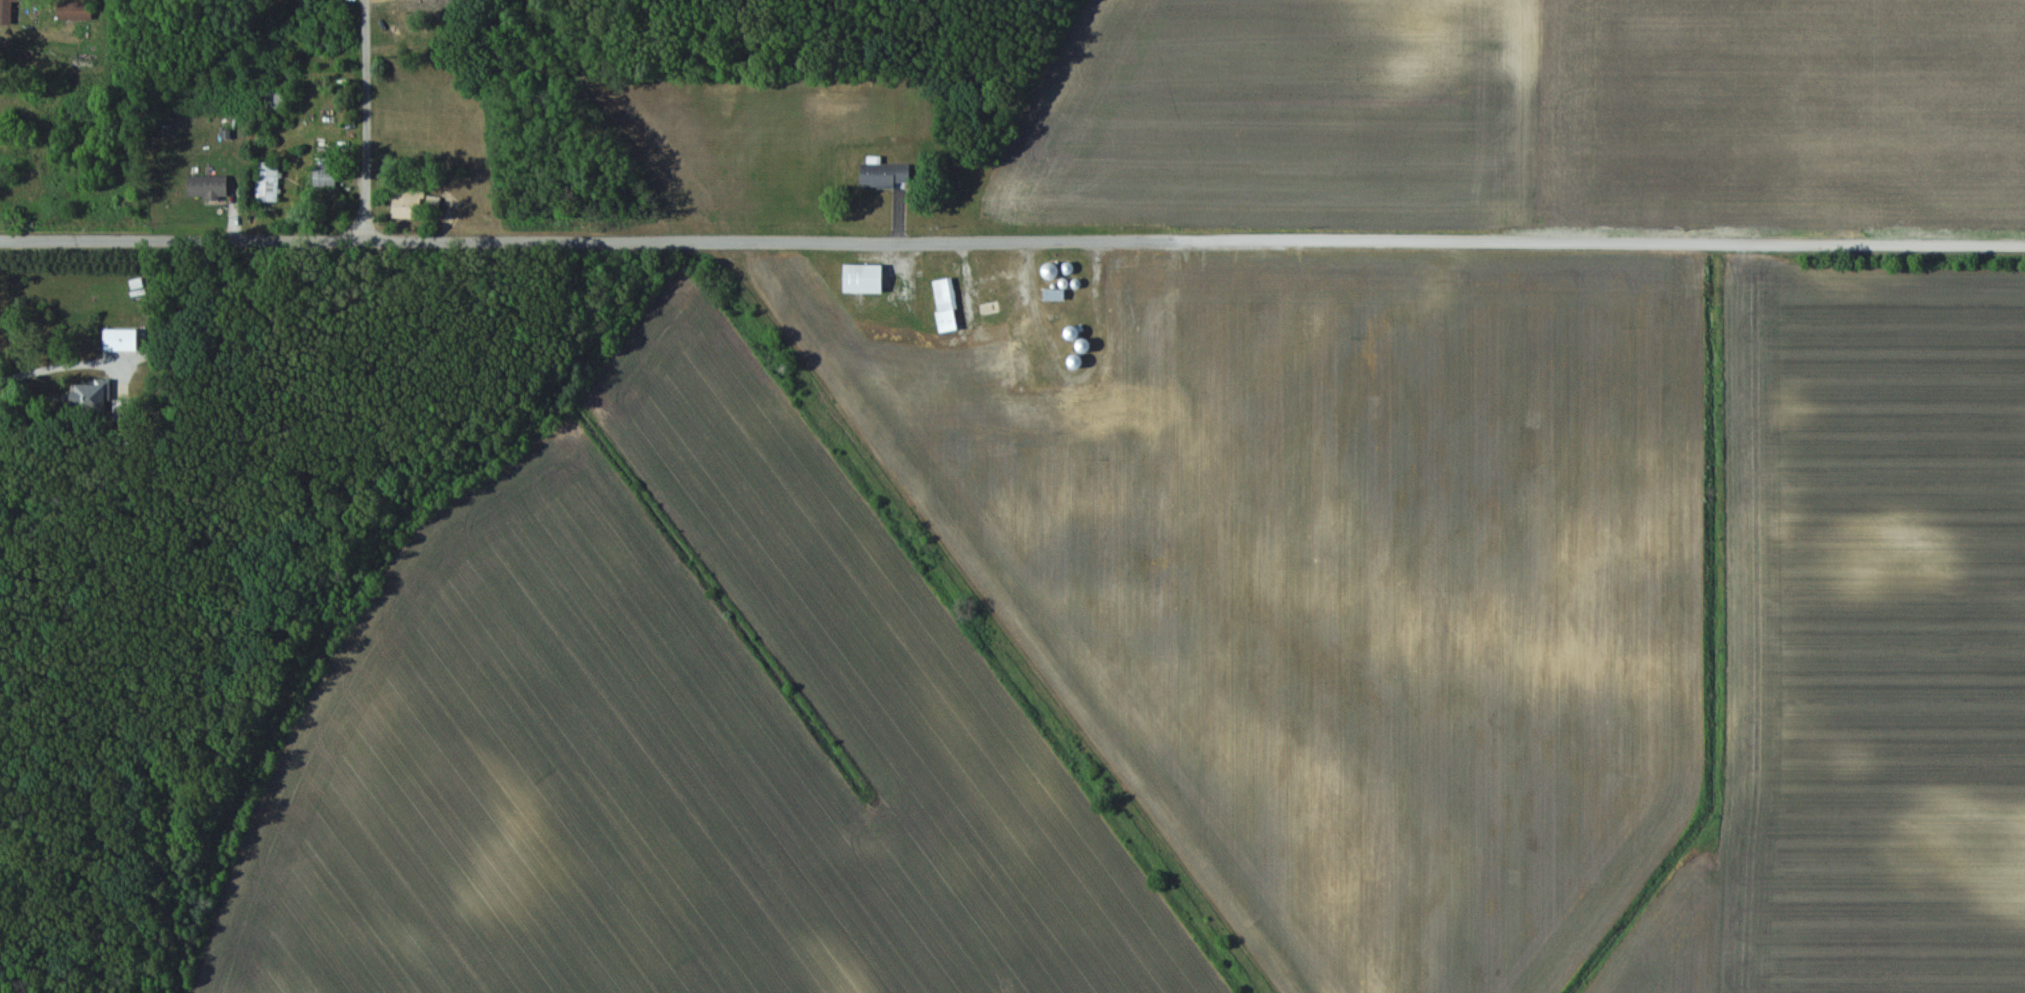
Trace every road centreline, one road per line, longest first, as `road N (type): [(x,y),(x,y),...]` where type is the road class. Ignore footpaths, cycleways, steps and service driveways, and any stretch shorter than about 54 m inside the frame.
road 1 (residential): [(2024,240),(0,237)]
road 2 (residential): [(369,238),(369,0)]

